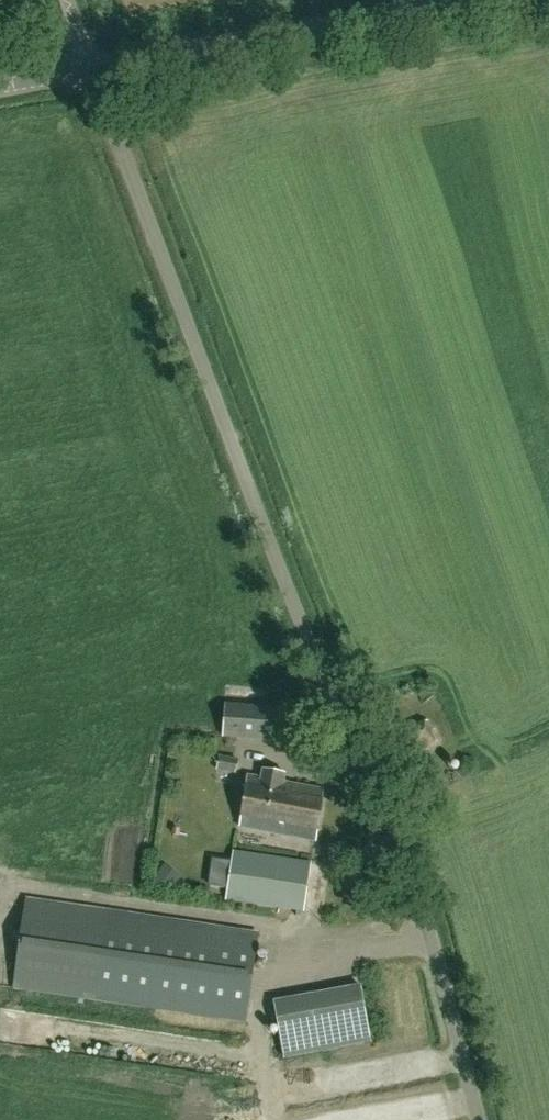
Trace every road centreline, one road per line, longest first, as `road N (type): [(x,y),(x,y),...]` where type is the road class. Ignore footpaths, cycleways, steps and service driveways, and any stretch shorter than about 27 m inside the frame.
road 1 (unclassified): [(479,1119),(408,863),(230,438),(92,74)]
road 2 (unclassified): [(92,74),(492,0)]

